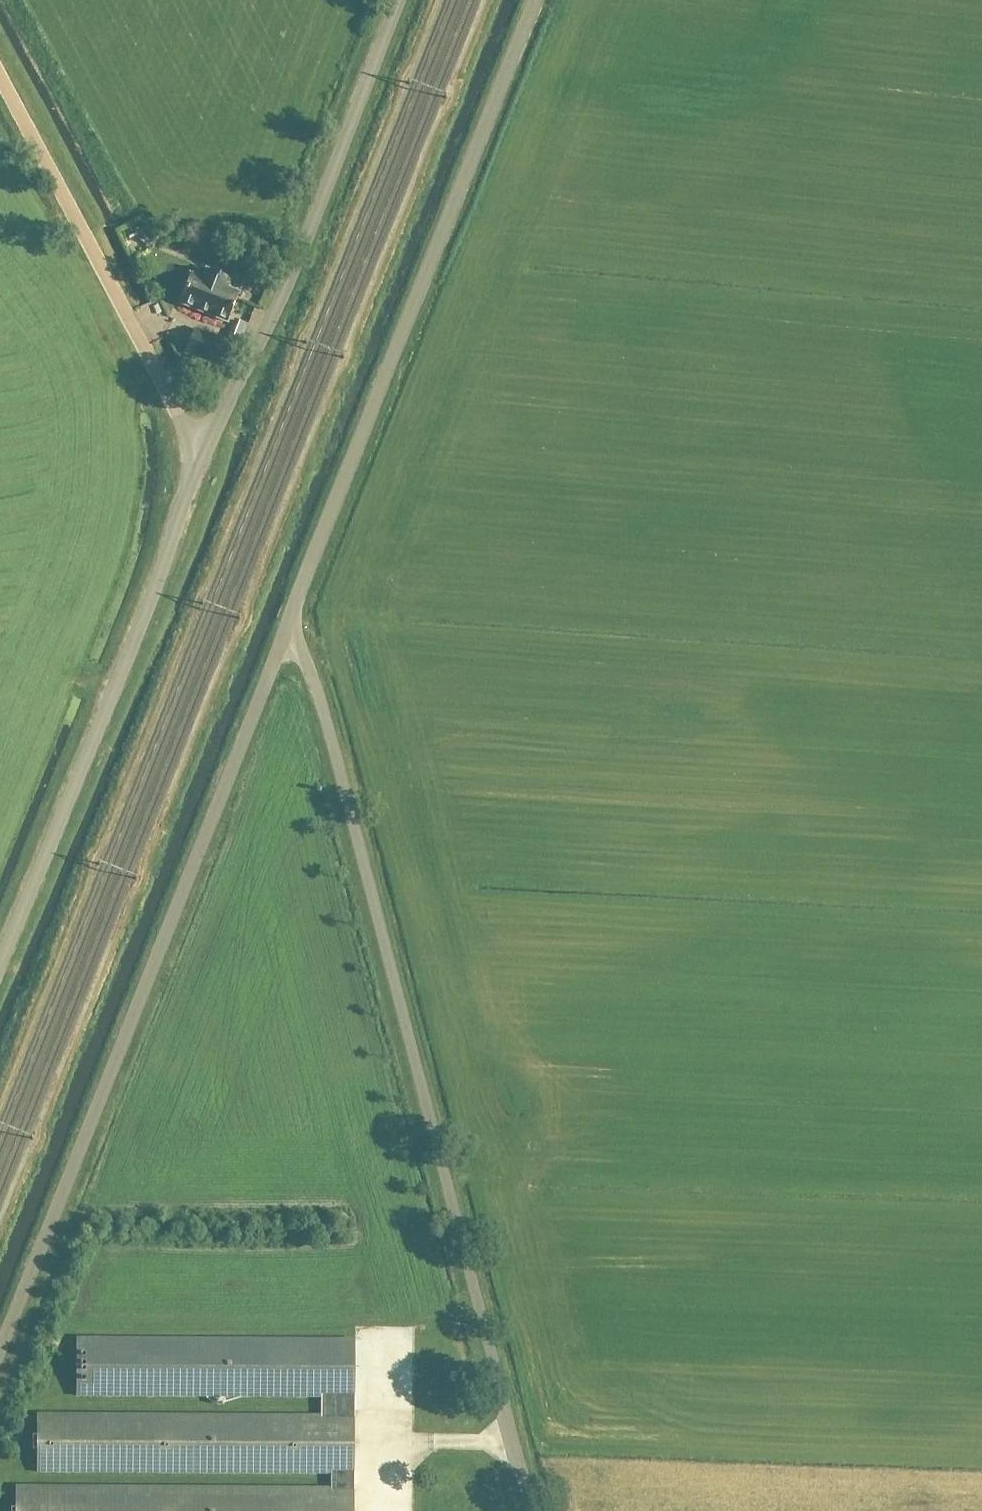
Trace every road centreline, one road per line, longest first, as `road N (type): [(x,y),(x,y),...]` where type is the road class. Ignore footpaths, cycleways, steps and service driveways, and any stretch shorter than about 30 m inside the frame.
road 1 (unclassified): [(530,1510),(309,672),(284,636)]
road 2 (unclassified): [(0,1348),(284,636)]
road 3 (unclassified): [(284,636),(535,0)]
road 4 (unclassified): [(0,960),(165,556),(197,459)]
road 5 (unclassified): [(197,459),(279,305),(397,0)]
road 6 (unclassified): [(197,459),(0,88)]

